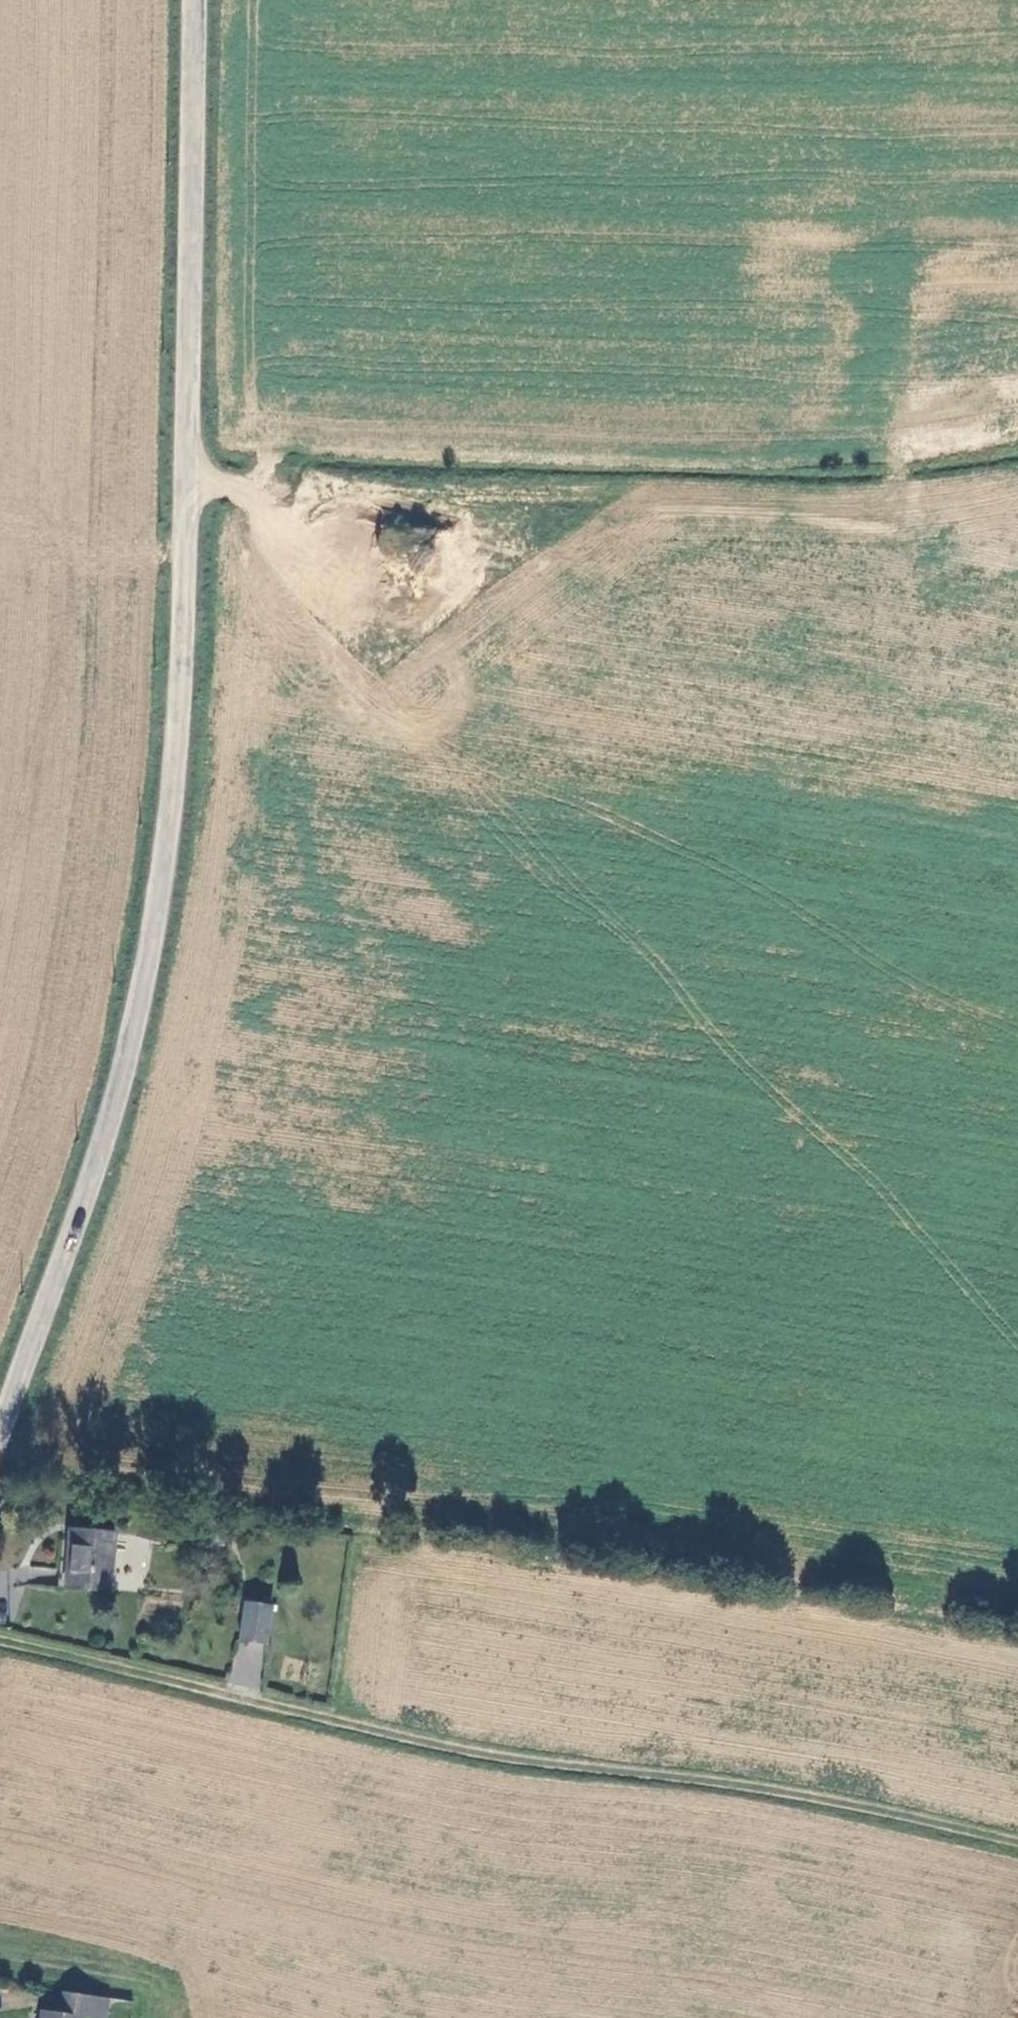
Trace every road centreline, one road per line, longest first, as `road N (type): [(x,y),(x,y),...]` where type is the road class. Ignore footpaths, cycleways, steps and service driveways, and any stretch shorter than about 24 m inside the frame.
road 1 (unclassified): [(0,1422),(115,1096),(173,793),(194,0)]
road 2 (track): [(0,1637),(380,1730),(714,1781),(1017,1846)]

